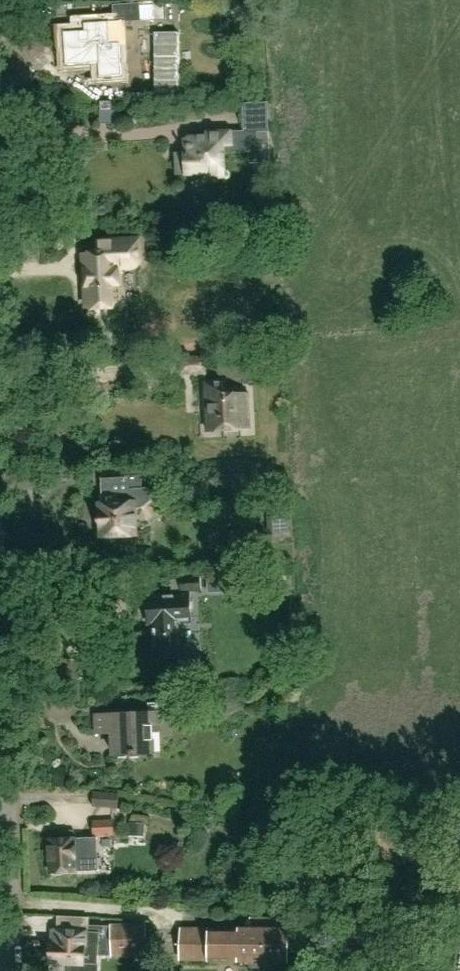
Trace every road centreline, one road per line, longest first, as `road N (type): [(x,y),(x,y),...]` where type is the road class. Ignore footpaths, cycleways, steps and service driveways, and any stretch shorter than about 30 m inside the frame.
road 1 (residential): [(8,970),(0,688)]

